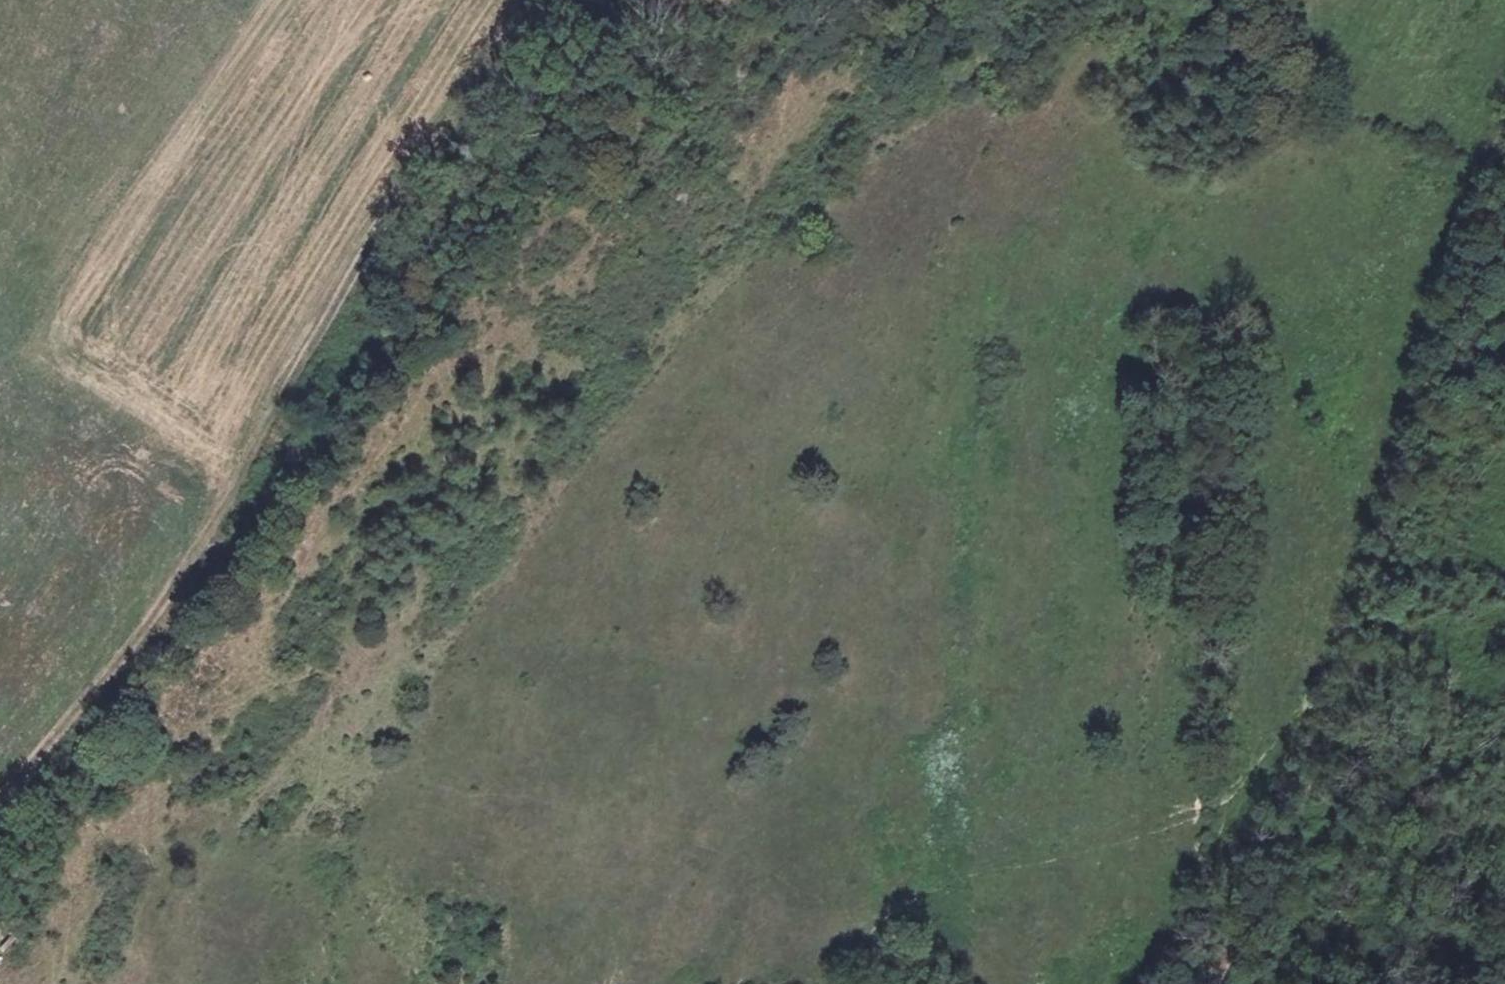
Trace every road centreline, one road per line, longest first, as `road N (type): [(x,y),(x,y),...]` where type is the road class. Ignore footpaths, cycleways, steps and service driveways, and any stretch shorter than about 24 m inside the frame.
road 1 (track): [(0,815),(136,659),(373,223),(541,0)]
road 2 (track): [(1504,206),(1325,751),(1214,983)]
road 3 (track): [(950,983),(935,959),(901,943),(873,956),(864,983)]

